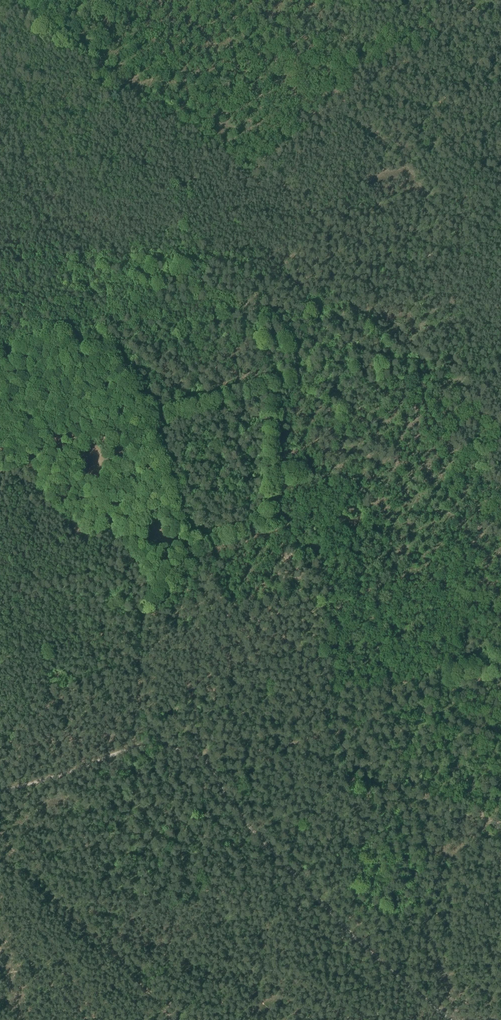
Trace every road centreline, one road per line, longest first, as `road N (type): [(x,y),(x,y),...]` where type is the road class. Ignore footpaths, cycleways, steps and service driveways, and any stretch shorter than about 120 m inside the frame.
road 1 (track): [(0,794),(146,747),(195,754),(261,843),(446,1019)]

